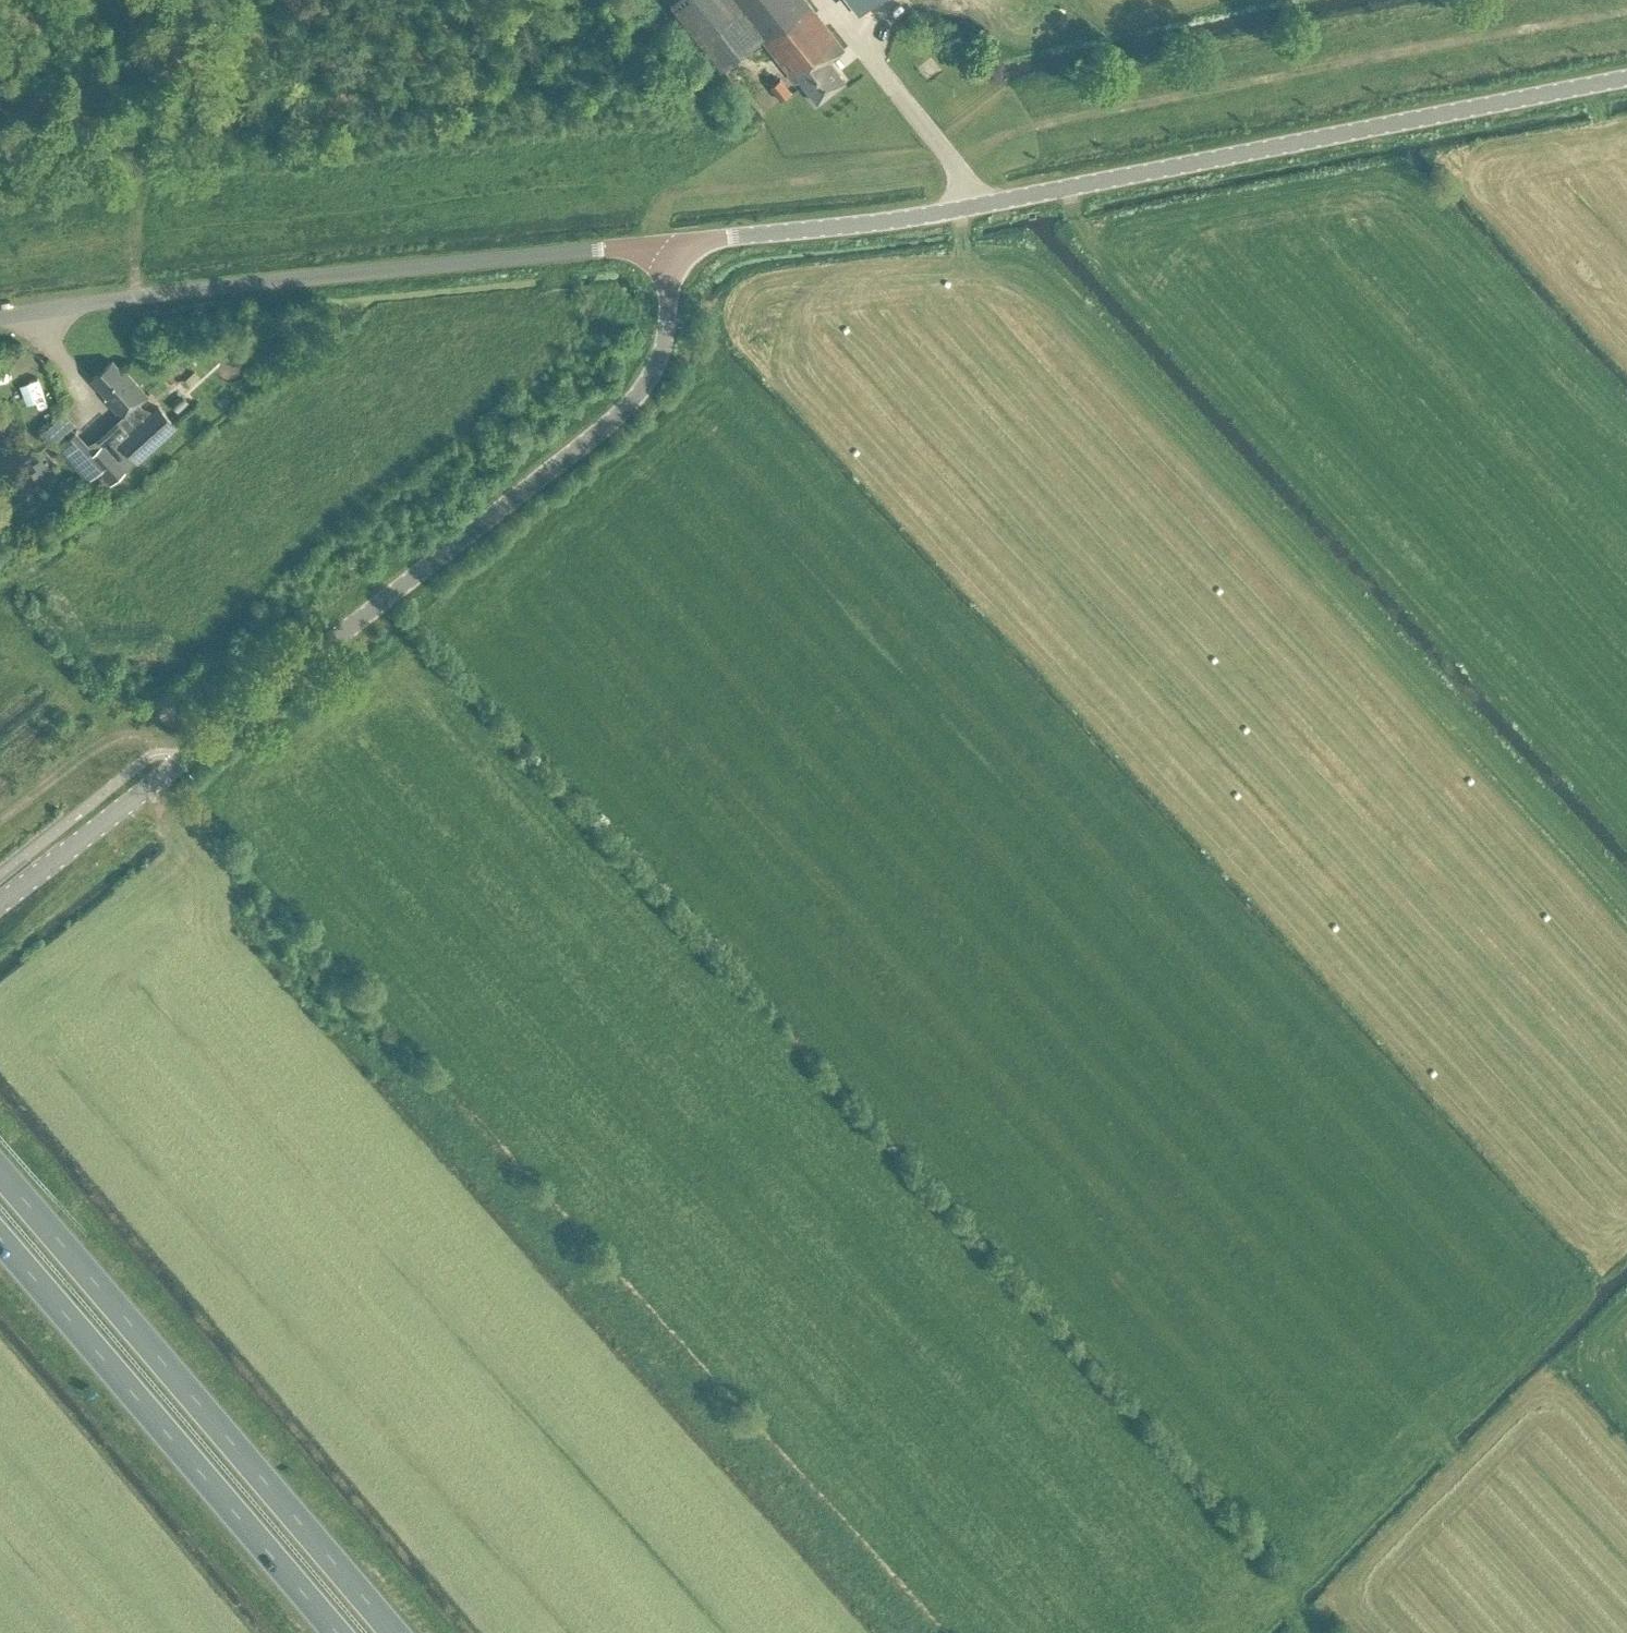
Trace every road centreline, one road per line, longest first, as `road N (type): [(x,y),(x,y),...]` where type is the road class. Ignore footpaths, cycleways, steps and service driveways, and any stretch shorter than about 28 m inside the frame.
road 1 (unclassified): [(666,243),(973,207),(1626,77)]
road 2 (unclassified): [(0,904),(617,414),(662,349),(666,243)]
road 3 (unclassified): [(666,243),(356,268),(0,314)]
road 4 (trunk): [(395,1632),(0,1170)]
road 5 (trunk): [(0,1238),(335,1632)]
road 6 (track): [(141,0),(131,295)]

